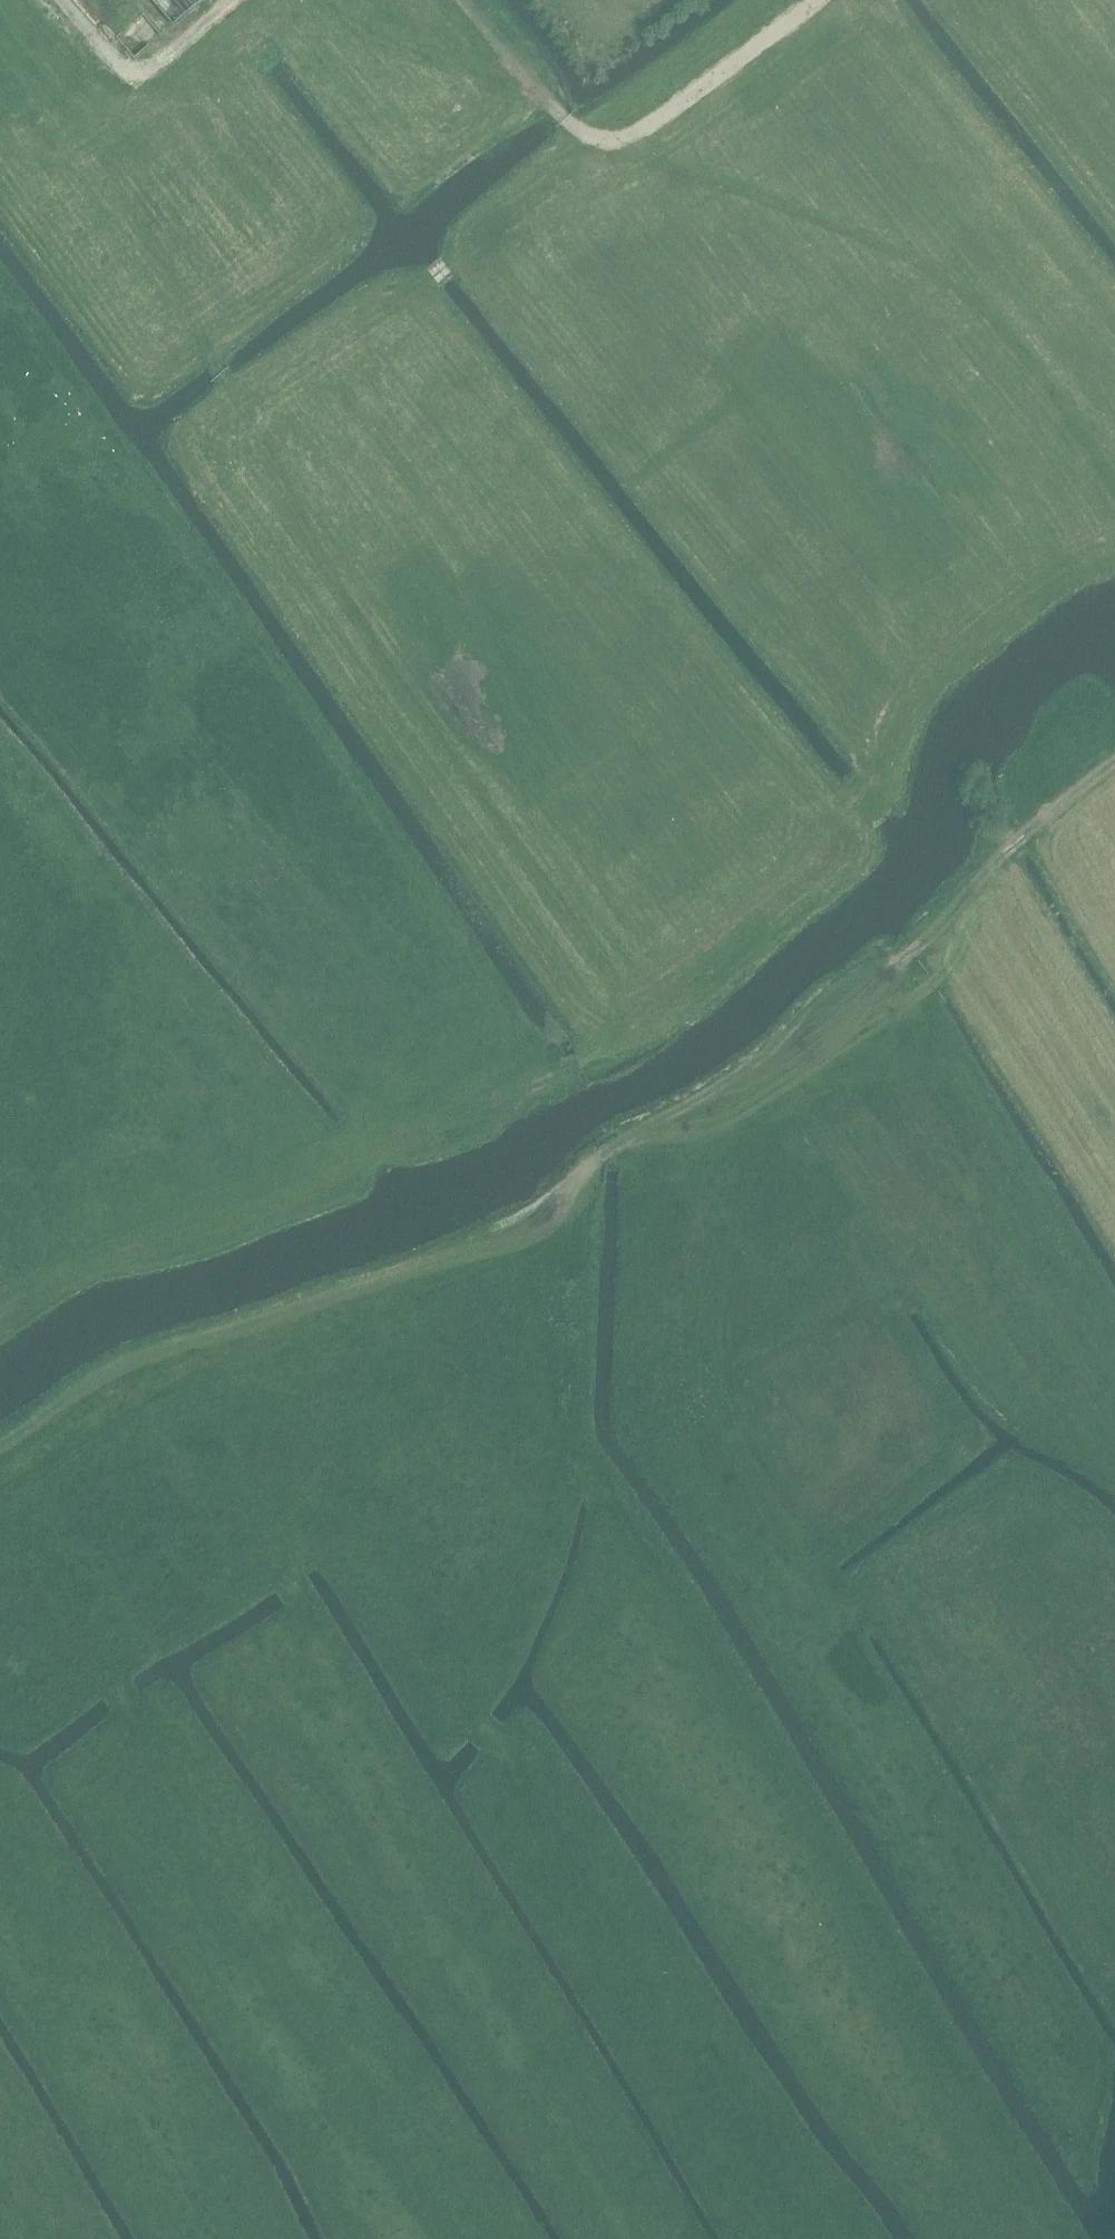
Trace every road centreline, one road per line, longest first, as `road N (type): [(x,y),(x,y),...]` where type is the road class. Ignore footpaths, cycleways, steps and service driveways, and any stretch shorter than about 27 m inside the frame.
road 1 (track): [(1114,747),(989,871),(939,970),(895,1013),(420,1269),(308,1302),(102,1391),(0,1455)]
road 2 (track): [(527,83),(574,129),(617,138),(980,283),(1114,489)]
road 3 (track): [(395,305),(798,0)]

